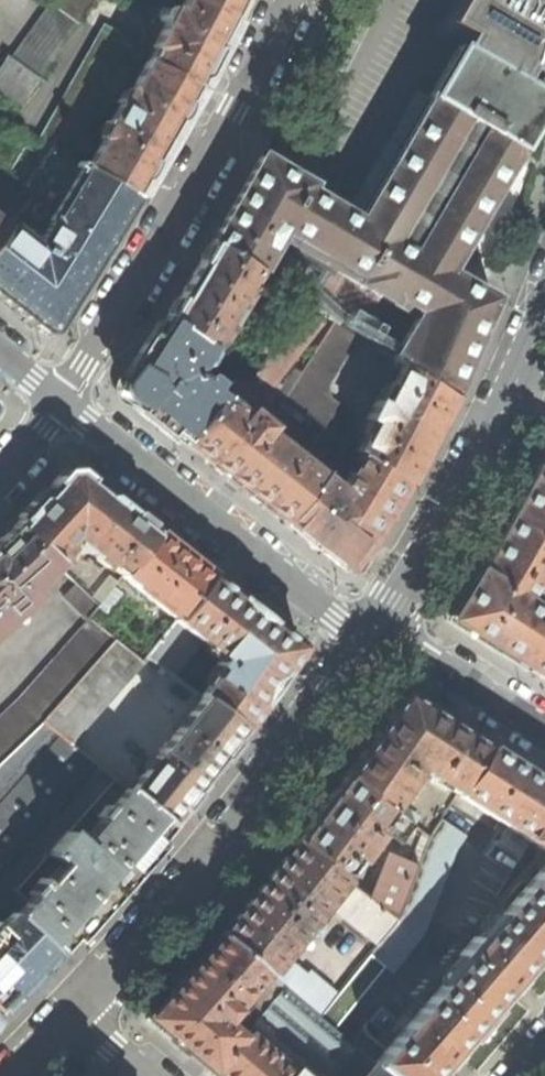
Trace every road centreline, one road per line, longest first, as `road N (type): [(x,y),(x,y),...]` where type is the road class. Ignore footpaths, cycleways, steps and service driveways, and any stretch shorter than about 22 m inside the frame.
road 1 (residential): [(82,1014),(222,854),(381,634)]
road 2 (residential): [(294,0),(64,406)]
road 3 (residential): [(64,406),(337,617),(381,634)]
road 4 (residential): [(381,634),(500,428),(544,329)]
road 5 (residential): [(381,634),(544,732)]

